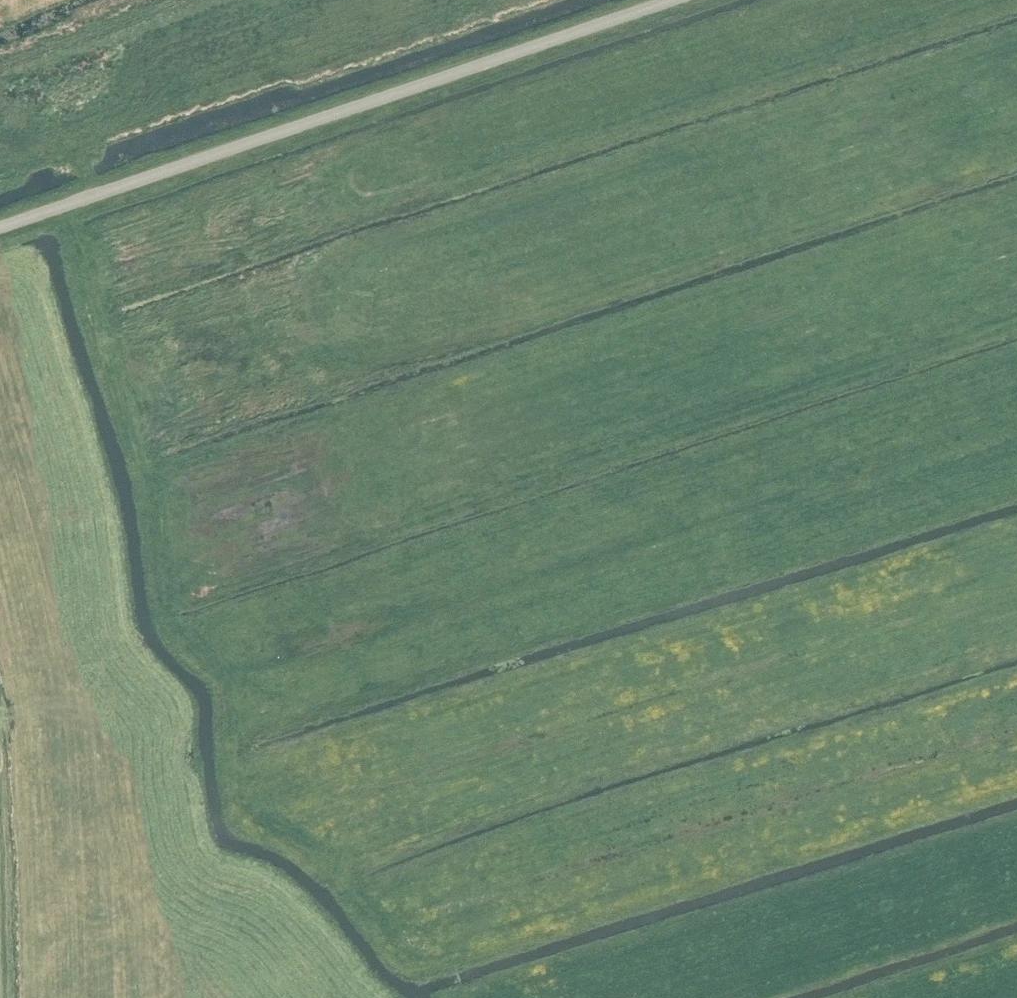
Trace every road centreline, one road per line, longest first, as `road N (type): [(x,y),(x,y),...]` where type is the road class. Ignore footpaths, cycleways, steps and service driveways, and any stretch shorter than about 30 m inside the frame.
road 1 (unclassified): [(666,0),(0,226)]

